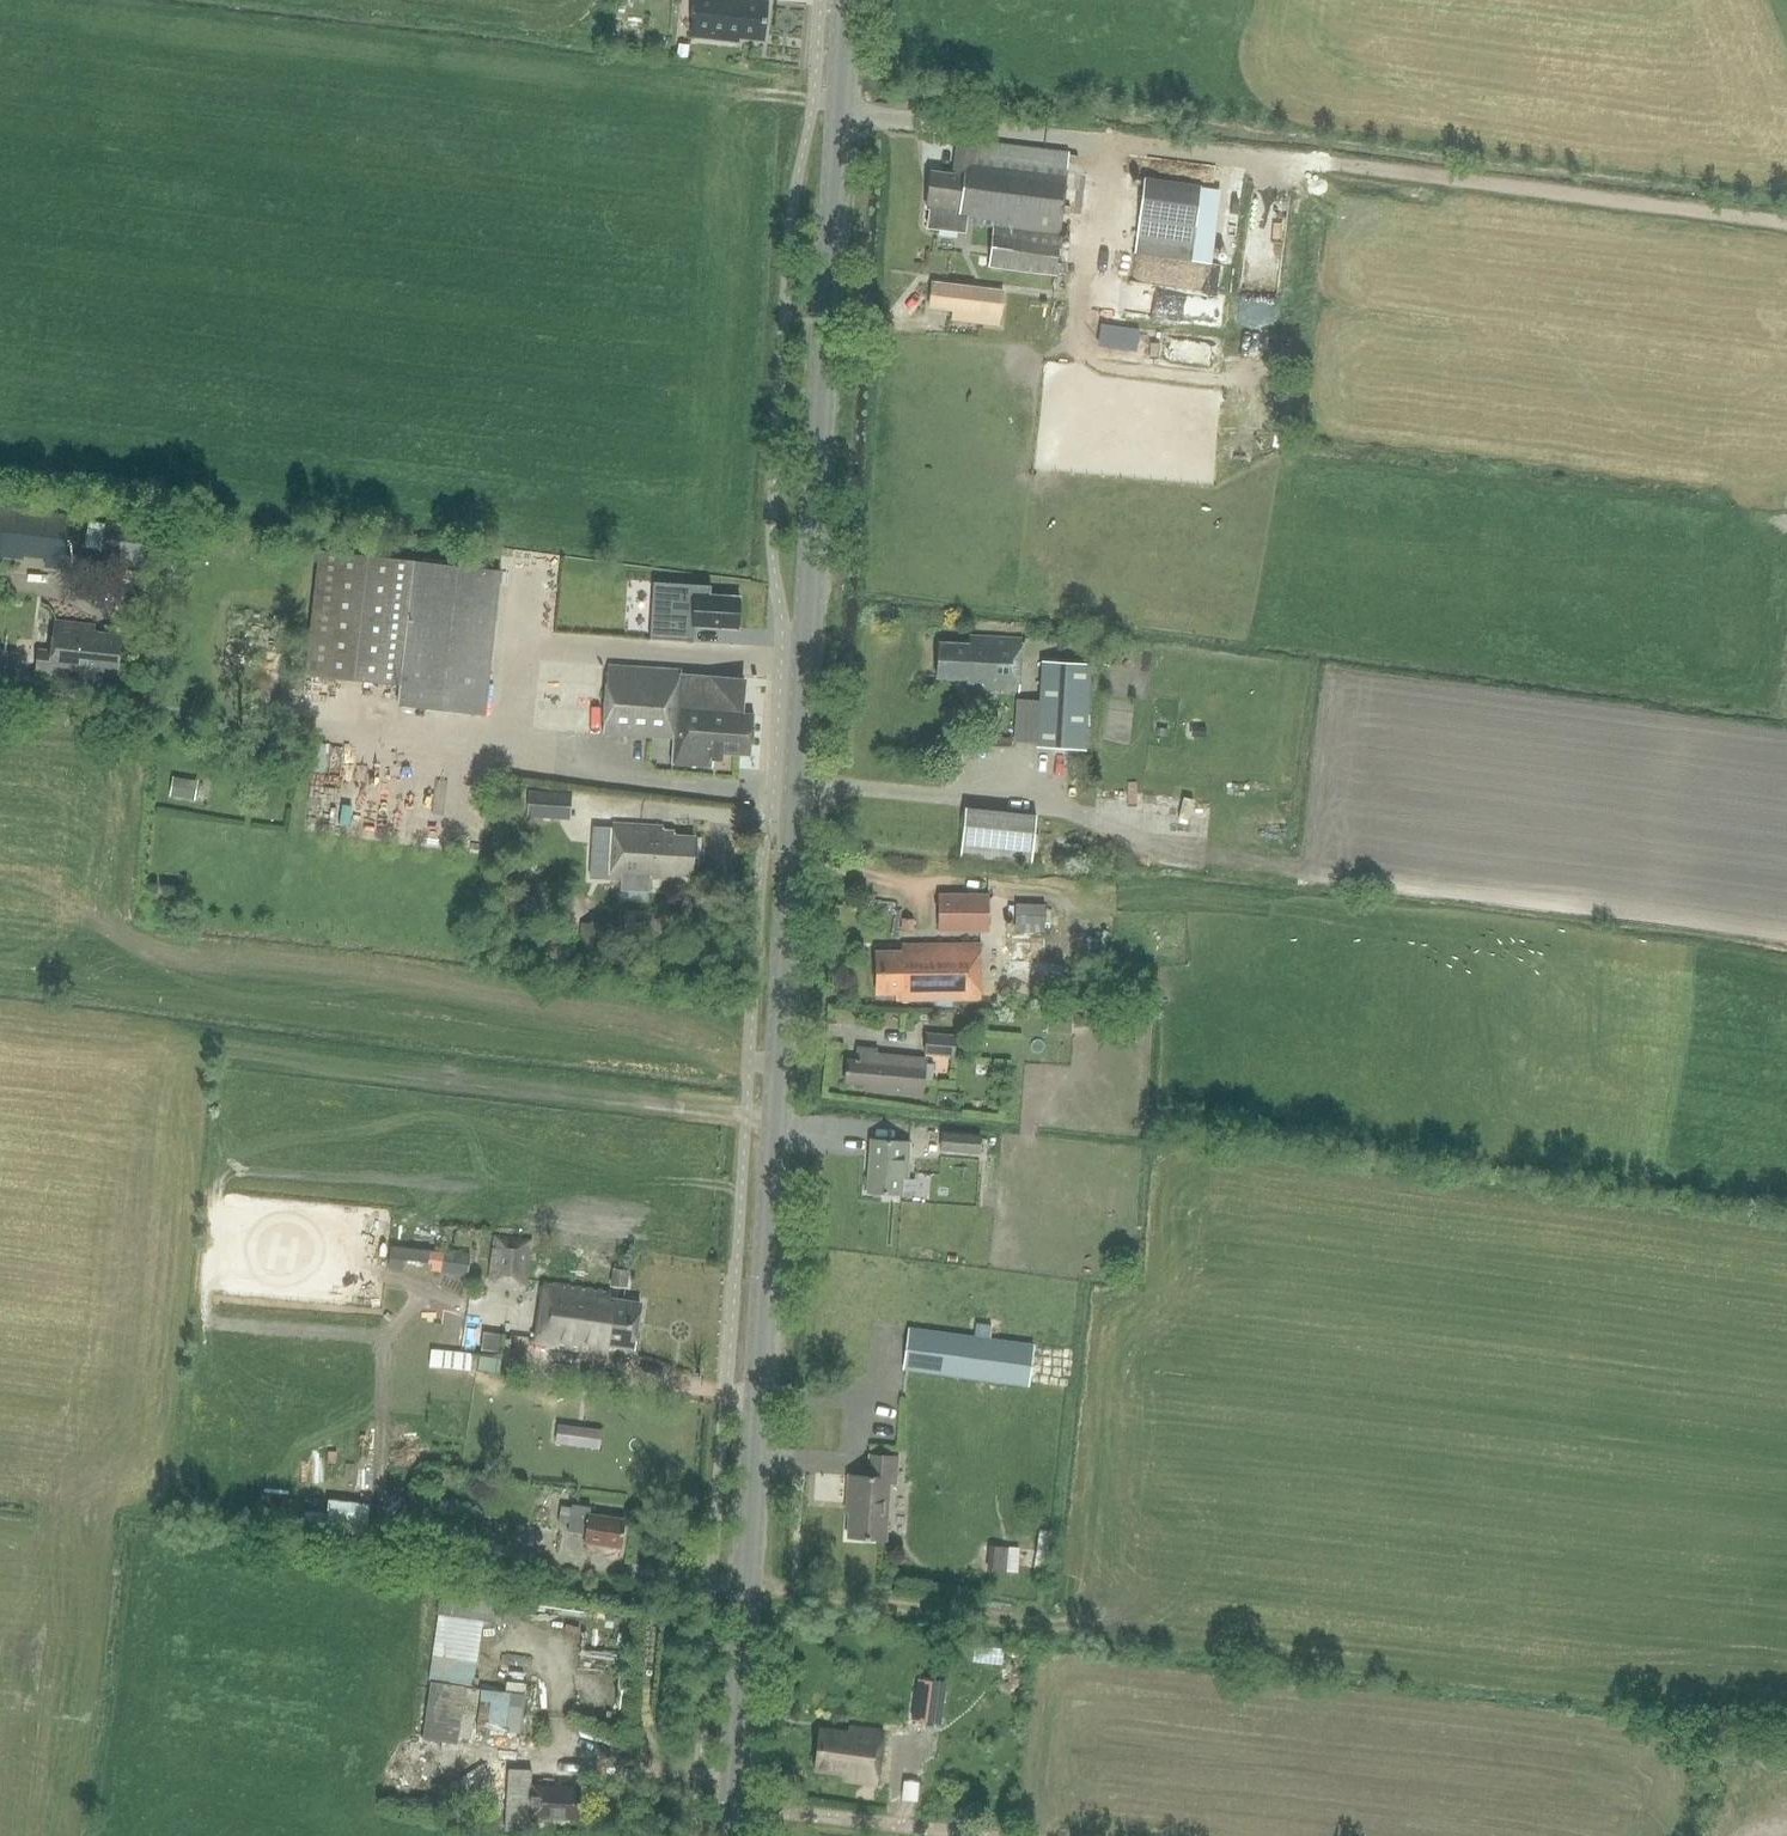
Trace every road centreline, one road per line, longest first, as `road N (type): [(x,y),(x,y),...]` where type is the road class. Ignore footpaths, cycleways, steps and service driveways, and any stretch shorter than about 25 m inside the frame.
road 1 (secondary): [(730,1835),(847,0)]
road 2 (track): [(745,1586),(1786,1713)]

